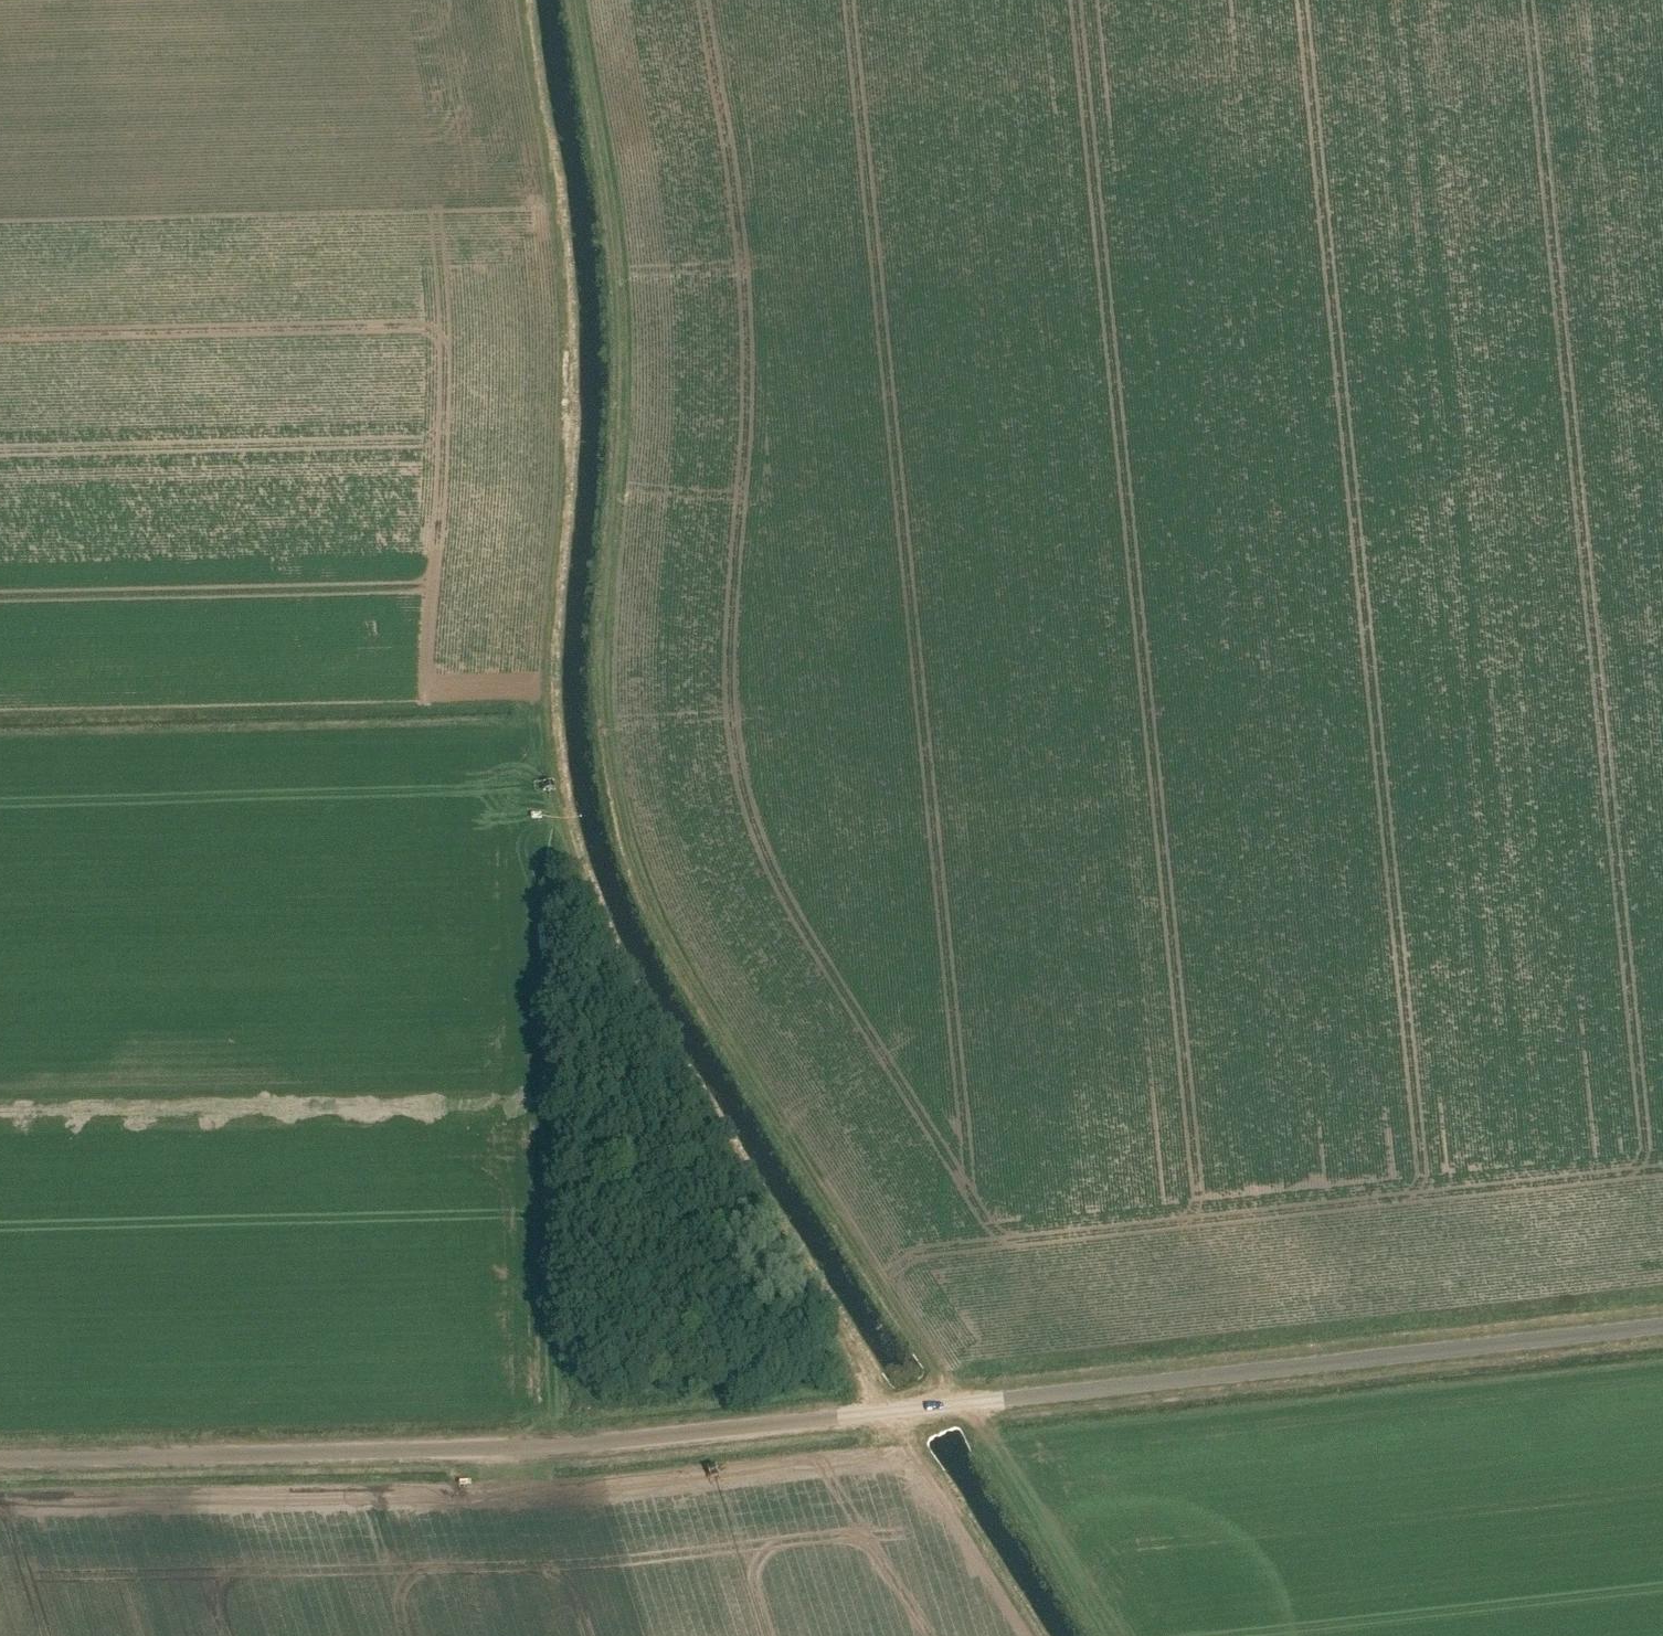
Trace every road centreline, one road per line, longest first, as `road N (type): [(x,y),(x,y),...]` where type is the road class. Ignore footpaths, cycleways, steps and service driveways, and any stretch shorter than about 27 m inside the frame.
road 1 (unclassified): [(0,1459),(572,1445),(1662,1326)]
road 2 (track): [(580,0),(626,360),(605,662),(608,735),(631,842),(688,977),(934,1368),(943,1406)]

